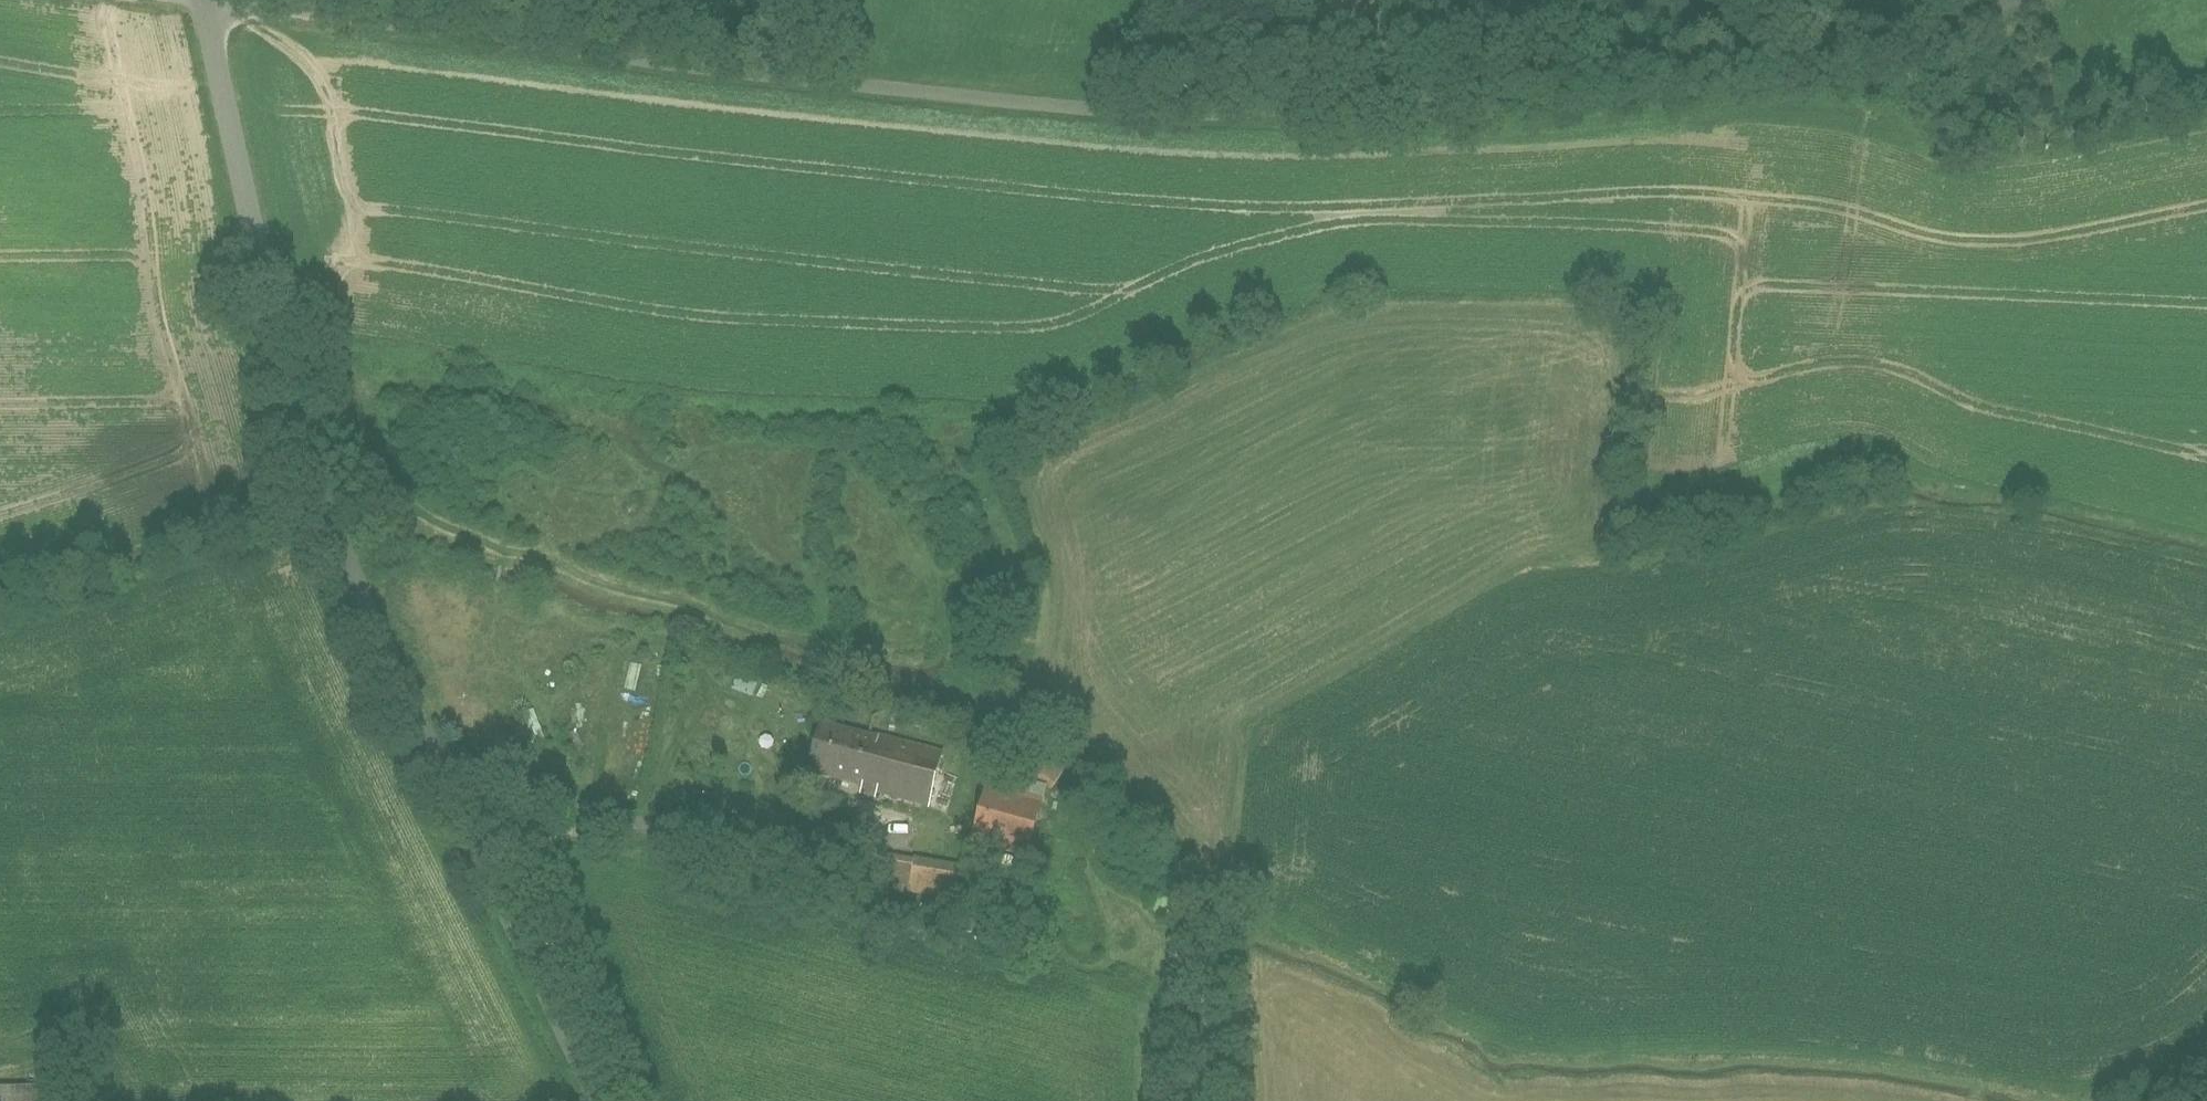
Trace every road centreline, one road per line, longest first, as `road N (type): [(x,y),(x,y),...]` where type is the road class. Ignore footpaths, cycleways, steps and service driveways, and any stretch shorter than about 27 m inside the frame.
road 1 (residential): [(2003,0),(1972,17),(1768,59),(1345,109),(1126,114),(705,76),(208,0)]
road 2 (residential): [(602,1100),(459,817),(334,528),(284,372),(198,0)]
road 3 (track): [(1126,114),(1179,0)]

